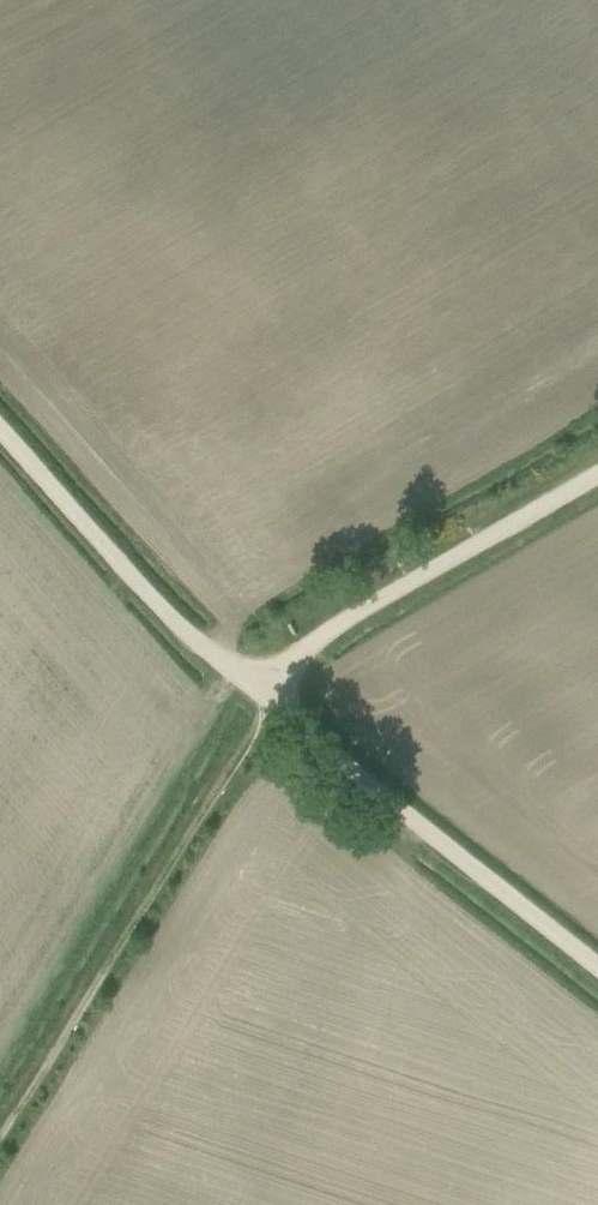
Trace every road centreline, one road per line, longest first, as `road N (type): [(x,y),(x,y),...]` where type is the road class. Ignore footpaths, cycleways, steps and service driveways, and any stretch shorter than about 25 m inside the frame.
road 1 (track): [(266,699),(597,964)]
road 2 (track): [(266,699),(324,630),(597,473)]
road 3 (track): [(0,421),(190,638),(266,699)]

